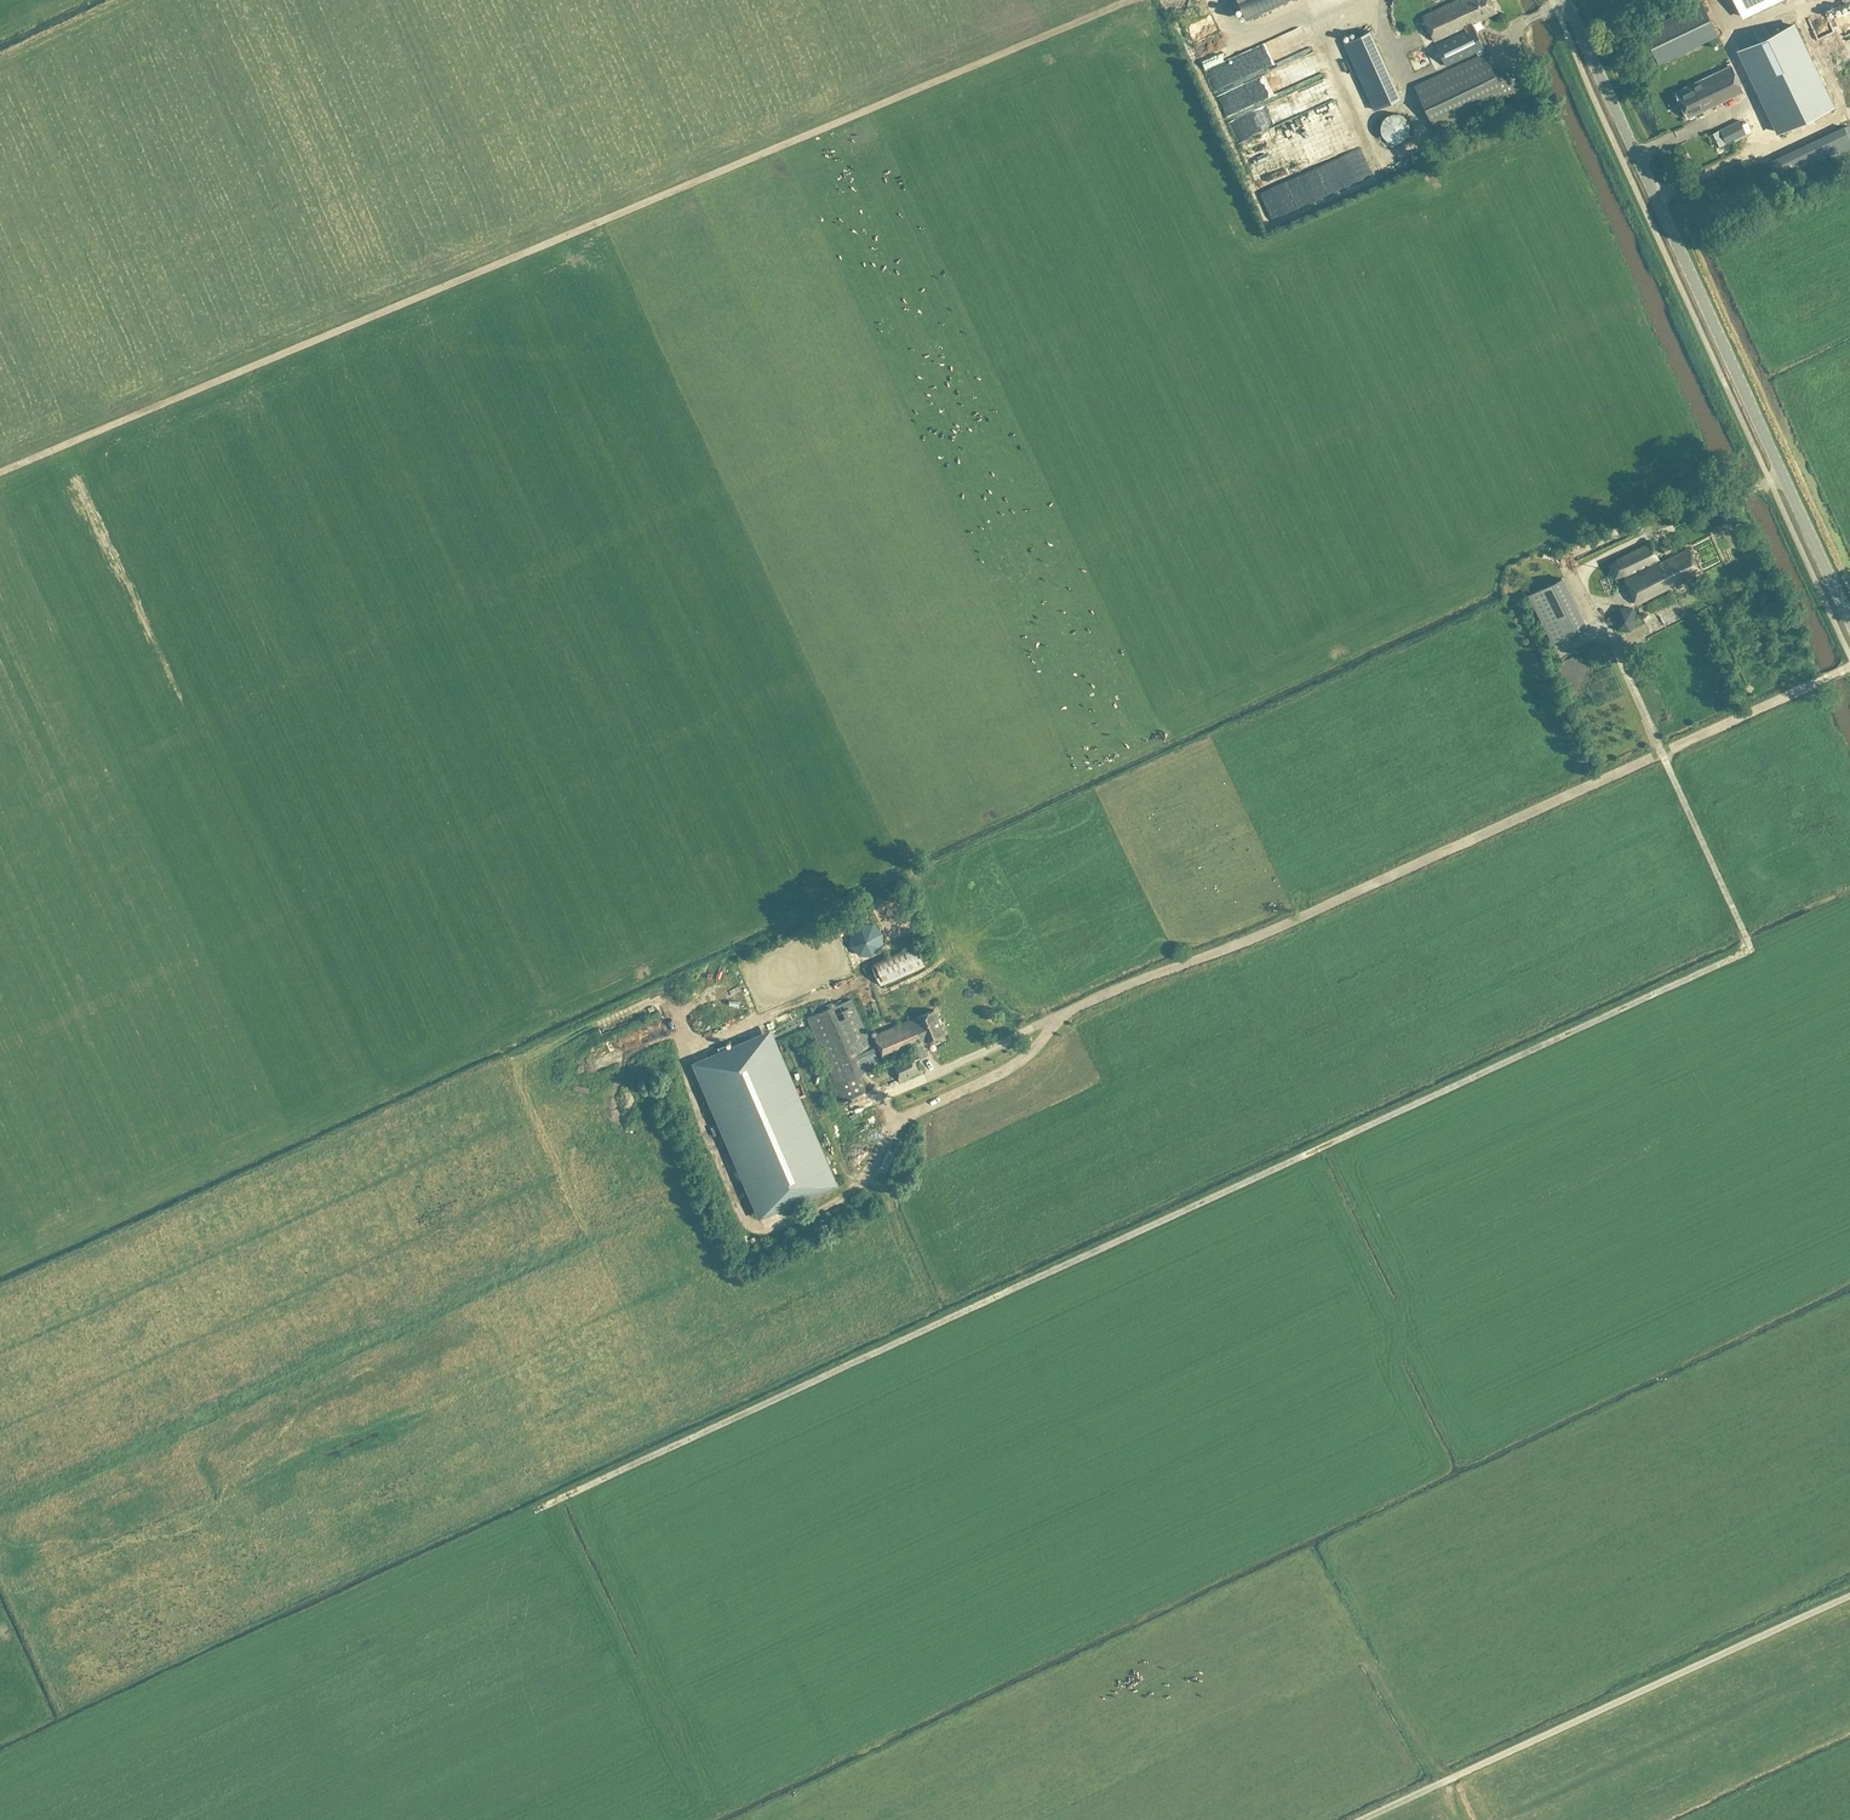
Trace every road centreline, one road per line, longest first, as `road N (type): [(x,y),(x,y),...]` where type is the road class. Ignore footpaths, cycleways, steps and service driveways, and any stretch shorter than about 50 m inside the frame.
road 1 (track): [(538,1508),(1746,953),(1612,652)]
road 2 (unclassified): [(1849,622),(1564,0)]

